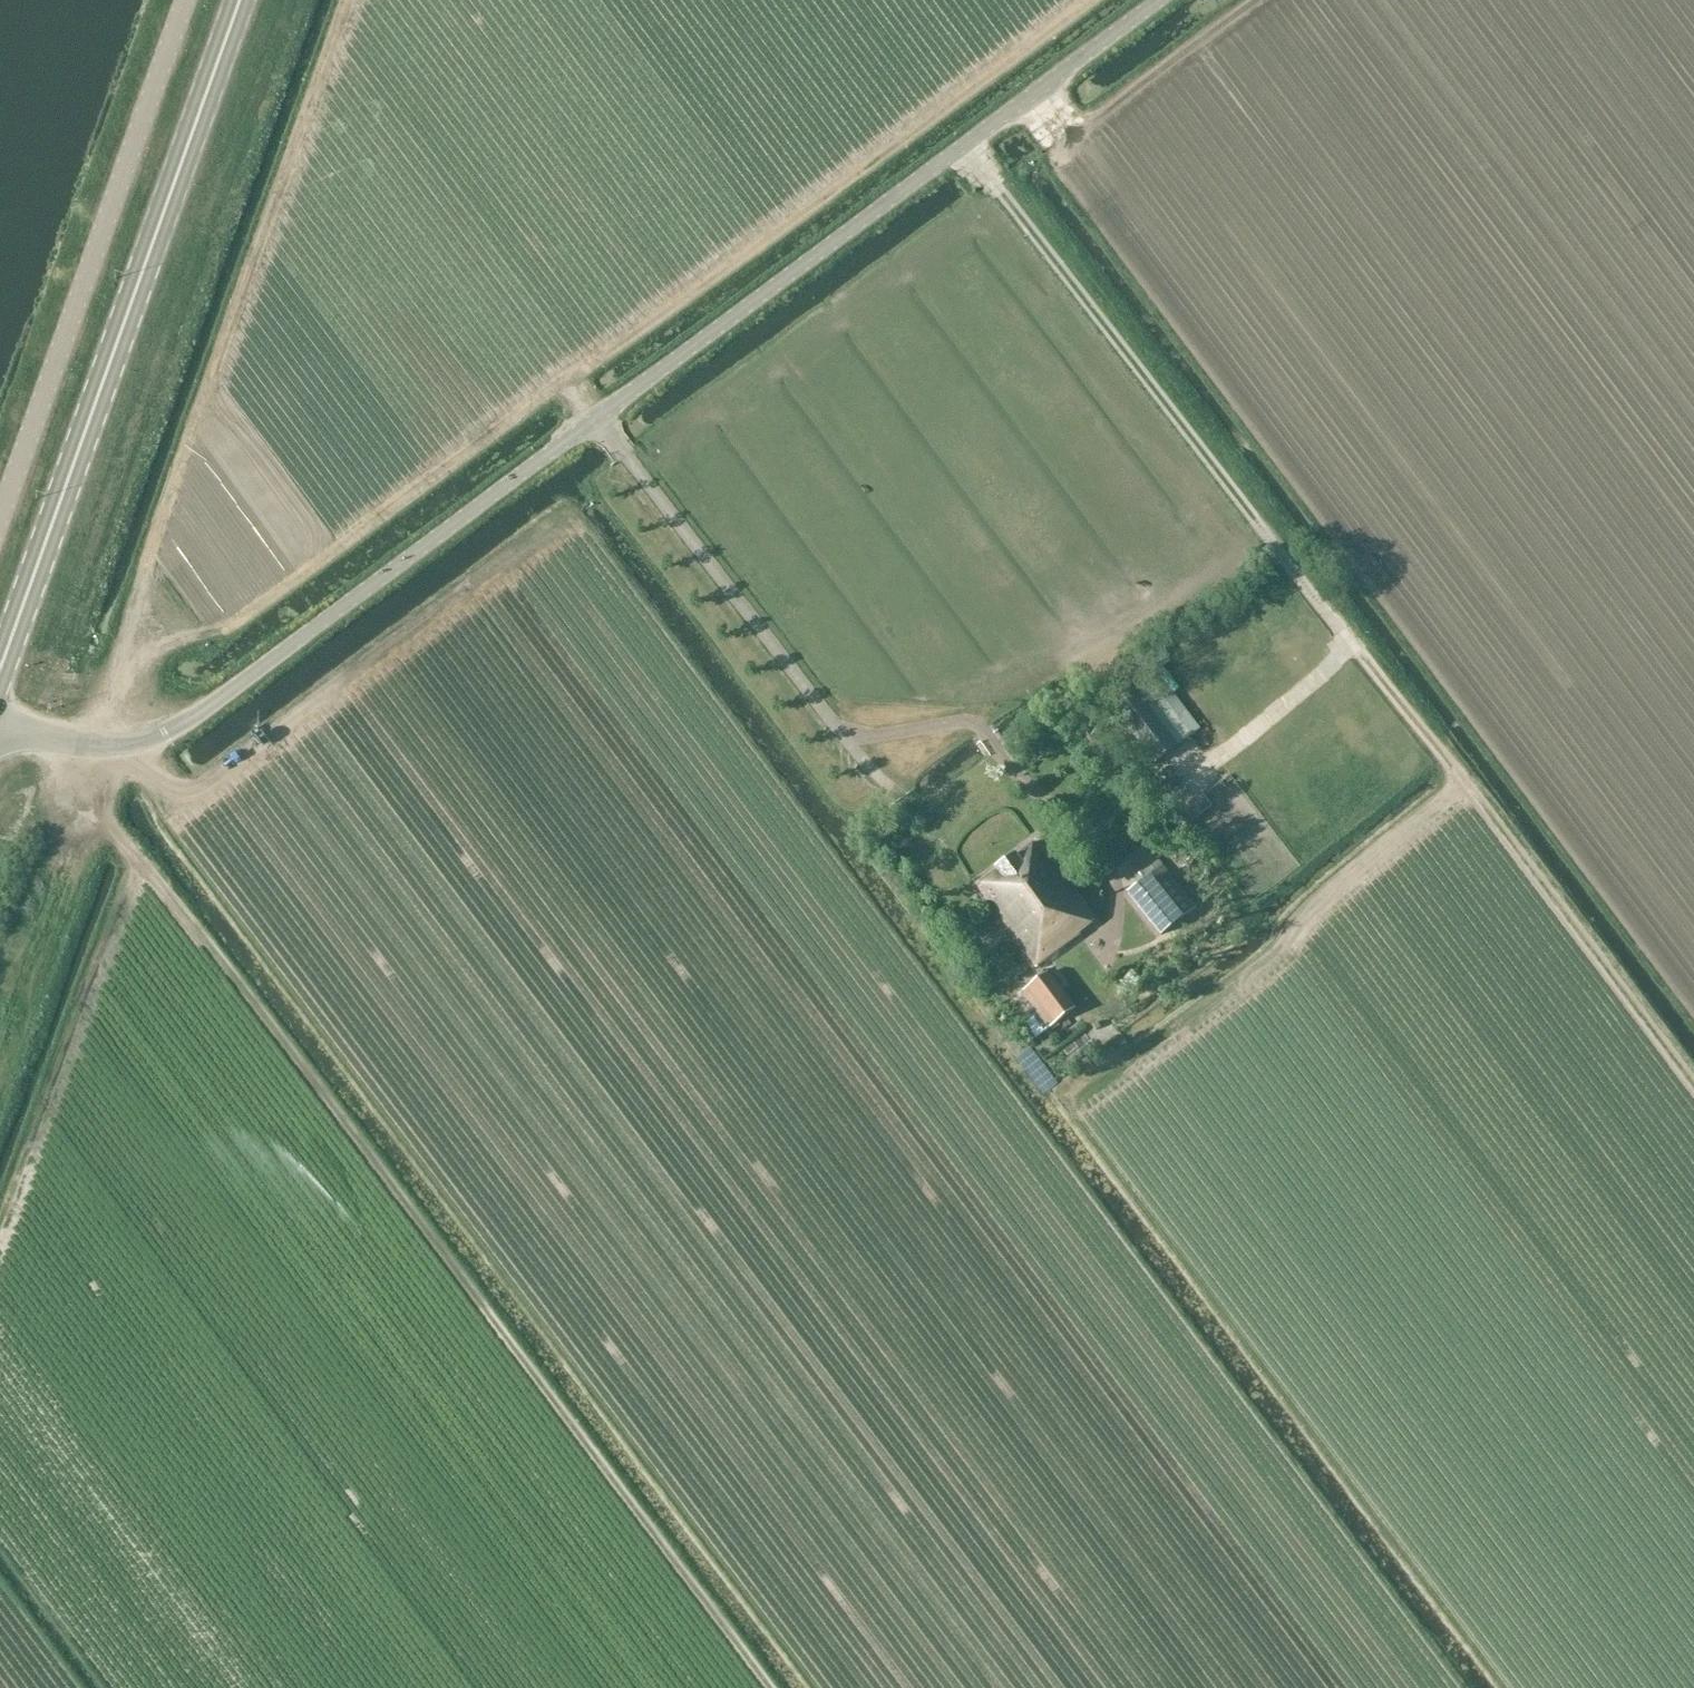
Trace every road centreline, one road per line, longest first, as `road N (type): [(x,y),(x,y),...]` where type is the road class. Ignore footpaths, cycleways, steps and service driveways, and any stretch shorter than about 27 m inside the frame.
road 1 (unclassified): [(0,713),(119,749),(167,734),(1173,0)]
road 2 (primary): [(0,671),(240,0)]
road 3 (unclassified): [(186,0),(0,519)]

